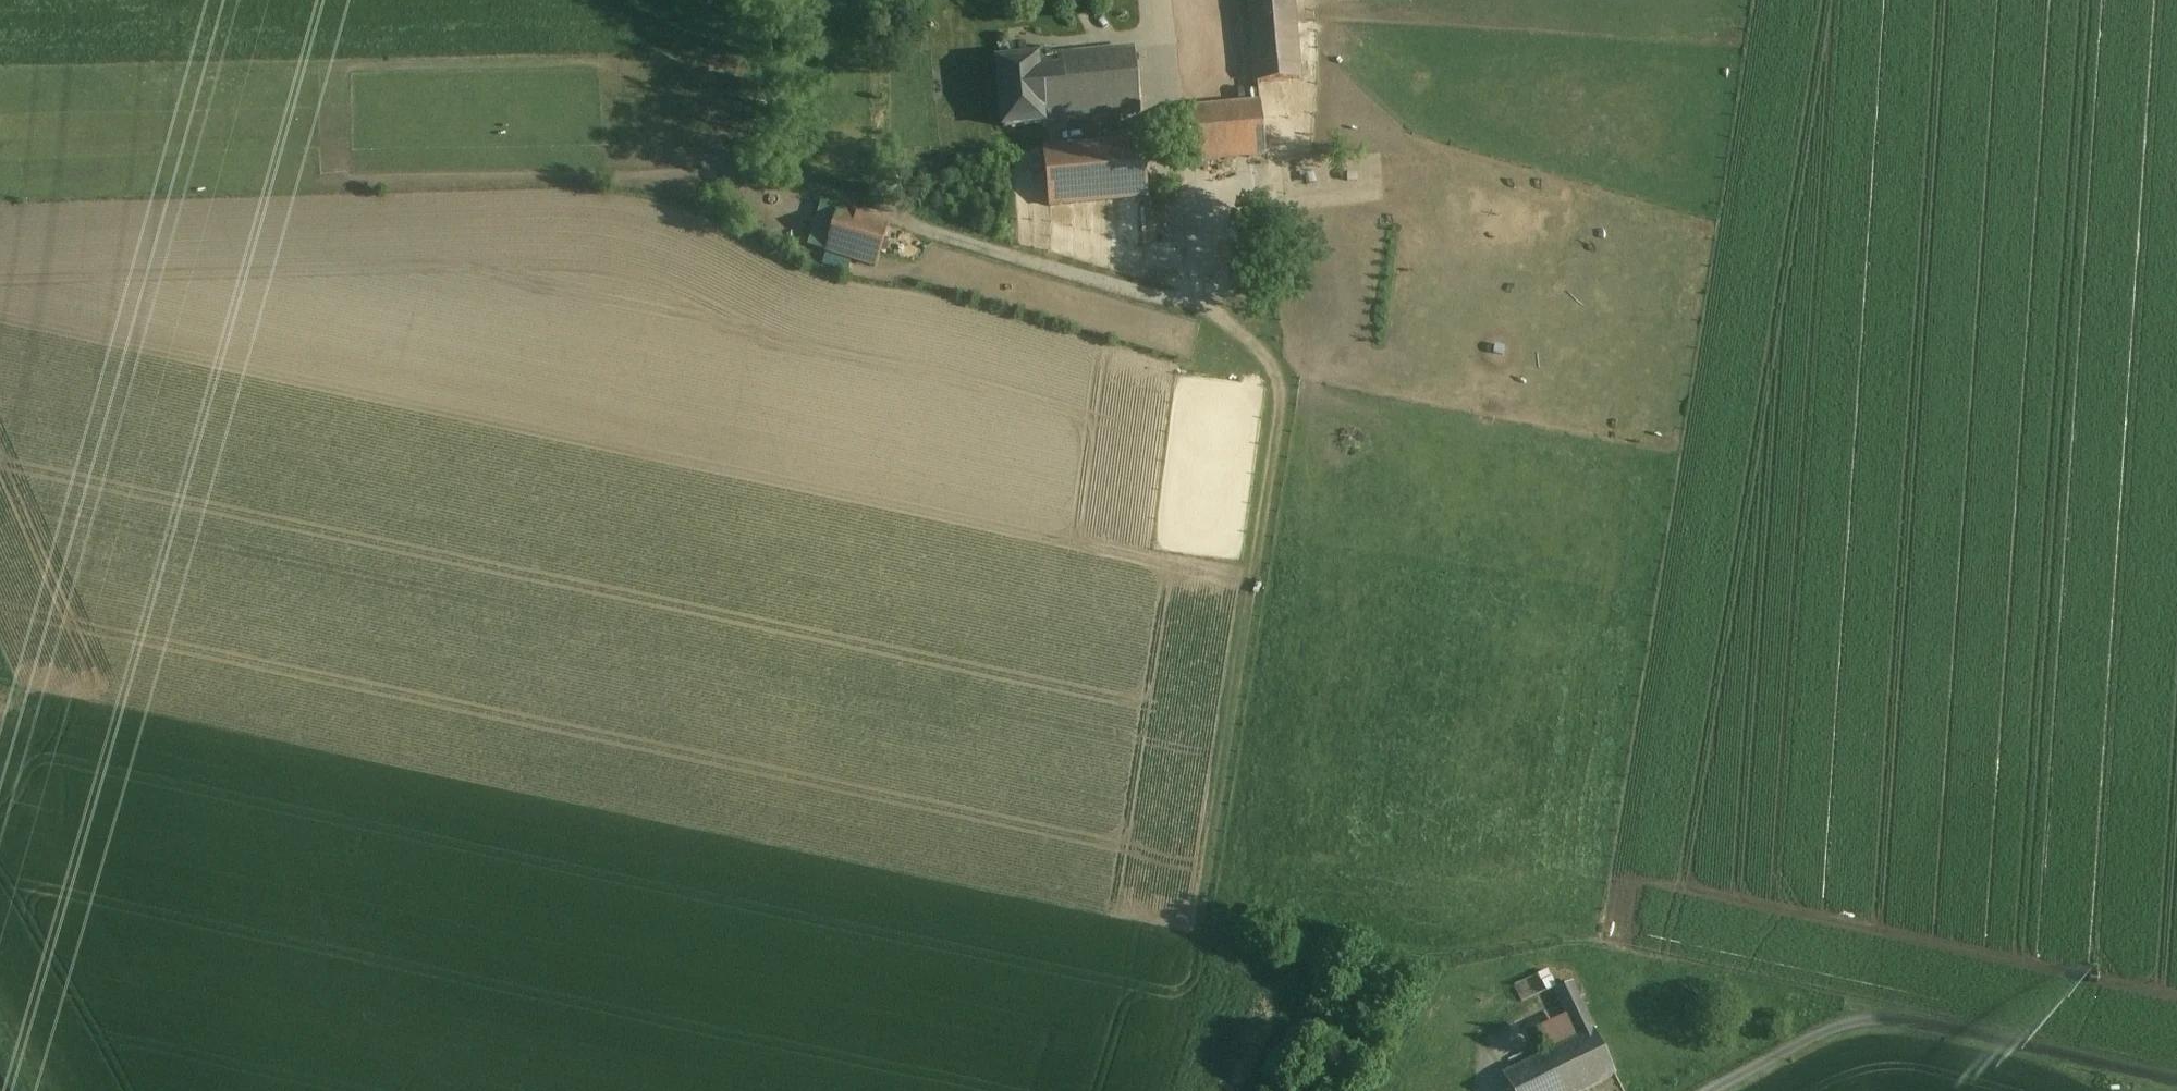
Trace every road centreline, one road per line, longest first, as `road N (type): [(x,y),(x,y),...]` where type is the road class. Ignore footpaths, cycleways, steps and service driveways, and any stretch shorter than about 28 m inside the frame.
road 1 (track): [(1400,1067),(1301,1018),(1274,974),(1227,955),(1209,942),(1200,917),(1260,561),(1281,392),(1271,367),(1221,317),(921,229)]

